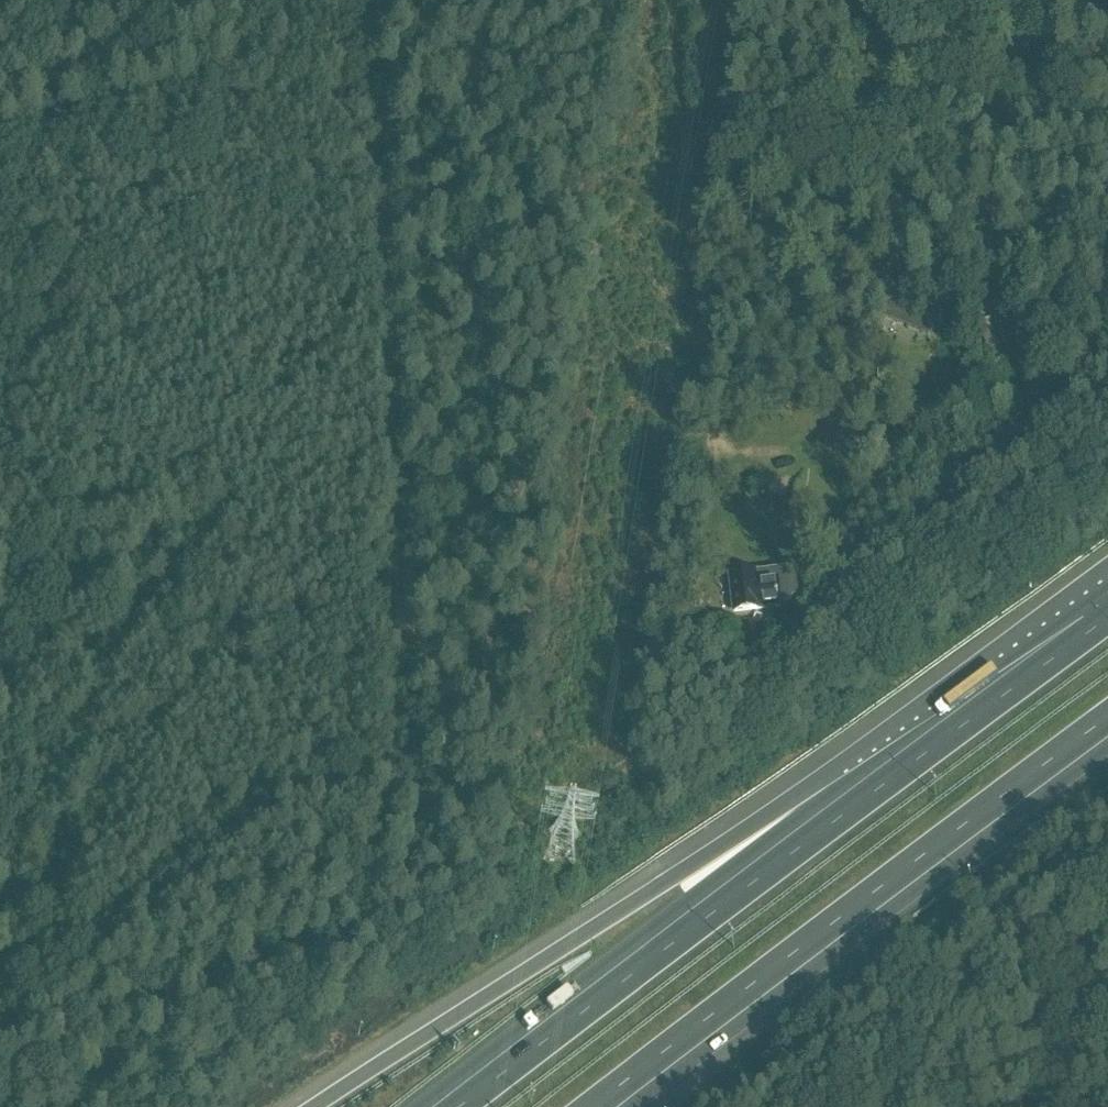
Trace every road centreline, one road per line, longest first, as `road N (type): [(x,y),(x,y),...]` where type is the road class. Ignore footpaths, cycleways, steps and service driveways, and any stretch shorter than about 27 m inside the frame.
road 1 (motorway): [(1098,616),(876,740),(318,1106)]
road 2 (motorway): [(1098,616),(448,1106)]
road 3 (motorway): [(610,1106),(1107,727)]

